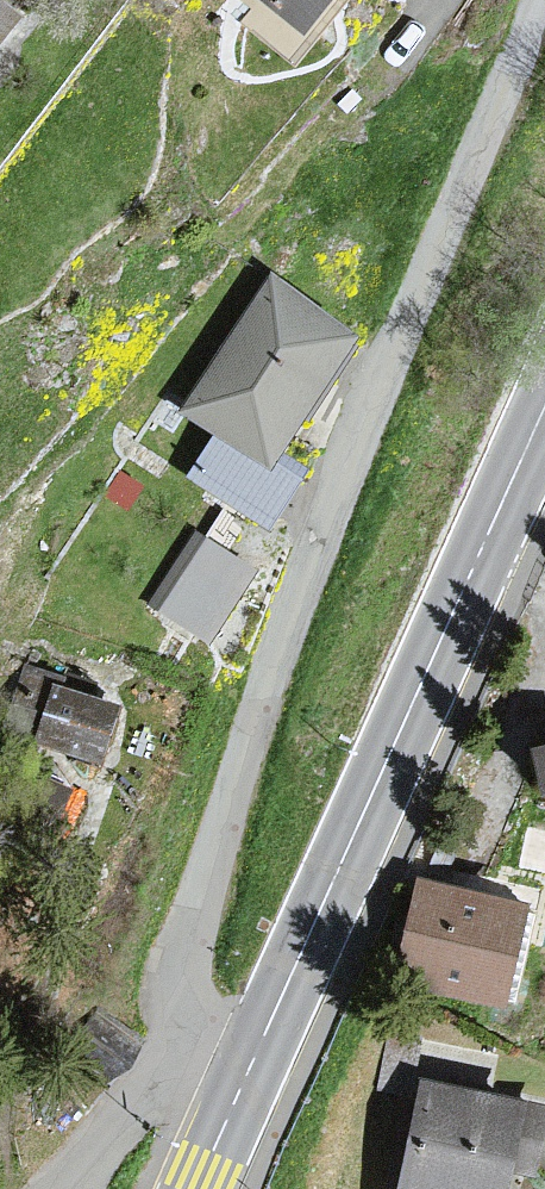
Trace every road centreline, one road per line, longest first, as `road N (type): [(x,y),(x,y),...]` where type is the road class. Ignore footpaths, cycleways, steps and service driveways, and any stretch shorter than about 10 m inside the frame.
road 1 (unclassified): [(175,1036),(170,1003),(183,940),(261,700),(365,416),(541,0)]
road 2 (tertiary): [(544,409),(246,1076)]
road 3 (residential): [(175,1036),(42,1188)]
road 4 (tertiary): [(246,1076),(195,1188)]

